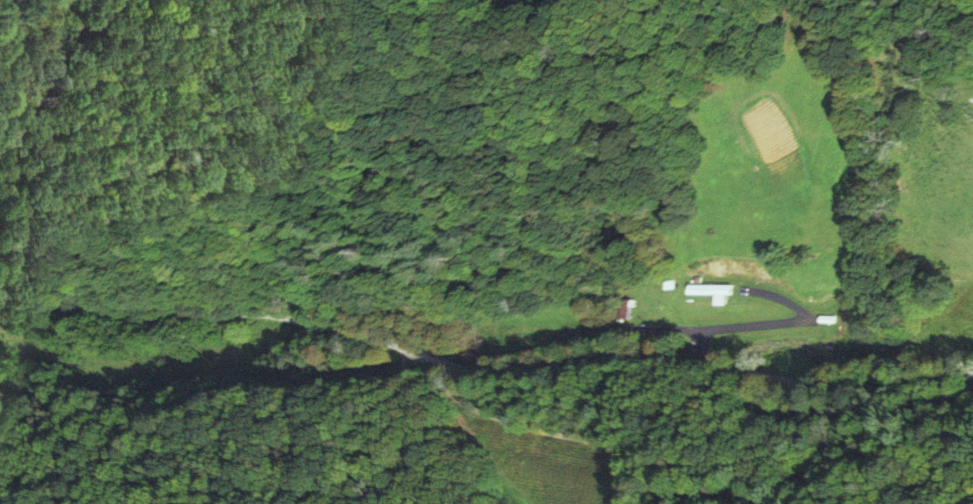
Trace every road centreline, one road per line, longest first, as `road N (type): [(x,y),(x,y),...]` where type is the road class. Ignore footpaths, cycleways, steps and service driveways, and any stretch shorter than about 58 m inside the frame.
road 1 (residential): [(0,299),(138,316),(290,319),(451,368),(495,373),(655,356),(808,388),(972,376)]
road 2 (track): [(459,369),(557,266),(558,251),(305,115),(276,76),(267,0)]
road 3 (track): [(451,368),(453,391),(467,408),(615,451),(629,470),(633,503)]

